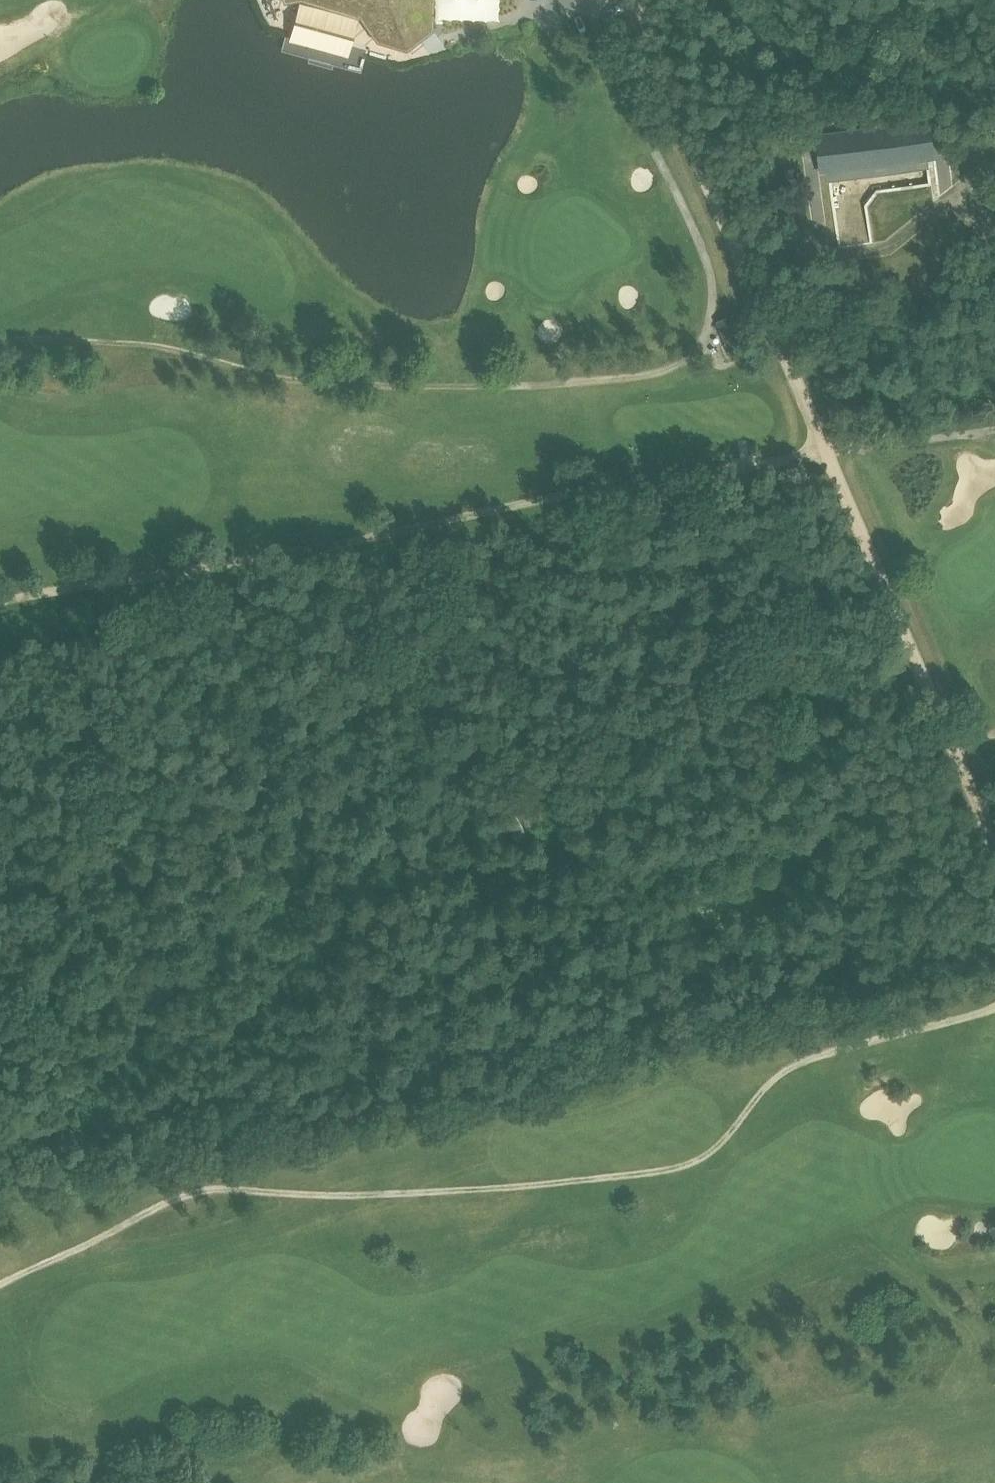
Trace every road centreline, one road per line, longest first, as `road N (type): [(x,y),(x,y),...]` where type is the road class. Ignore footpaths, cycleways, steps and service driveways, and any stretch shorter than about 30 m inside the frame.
road 1 (track): [(994,845),(631,0)]

